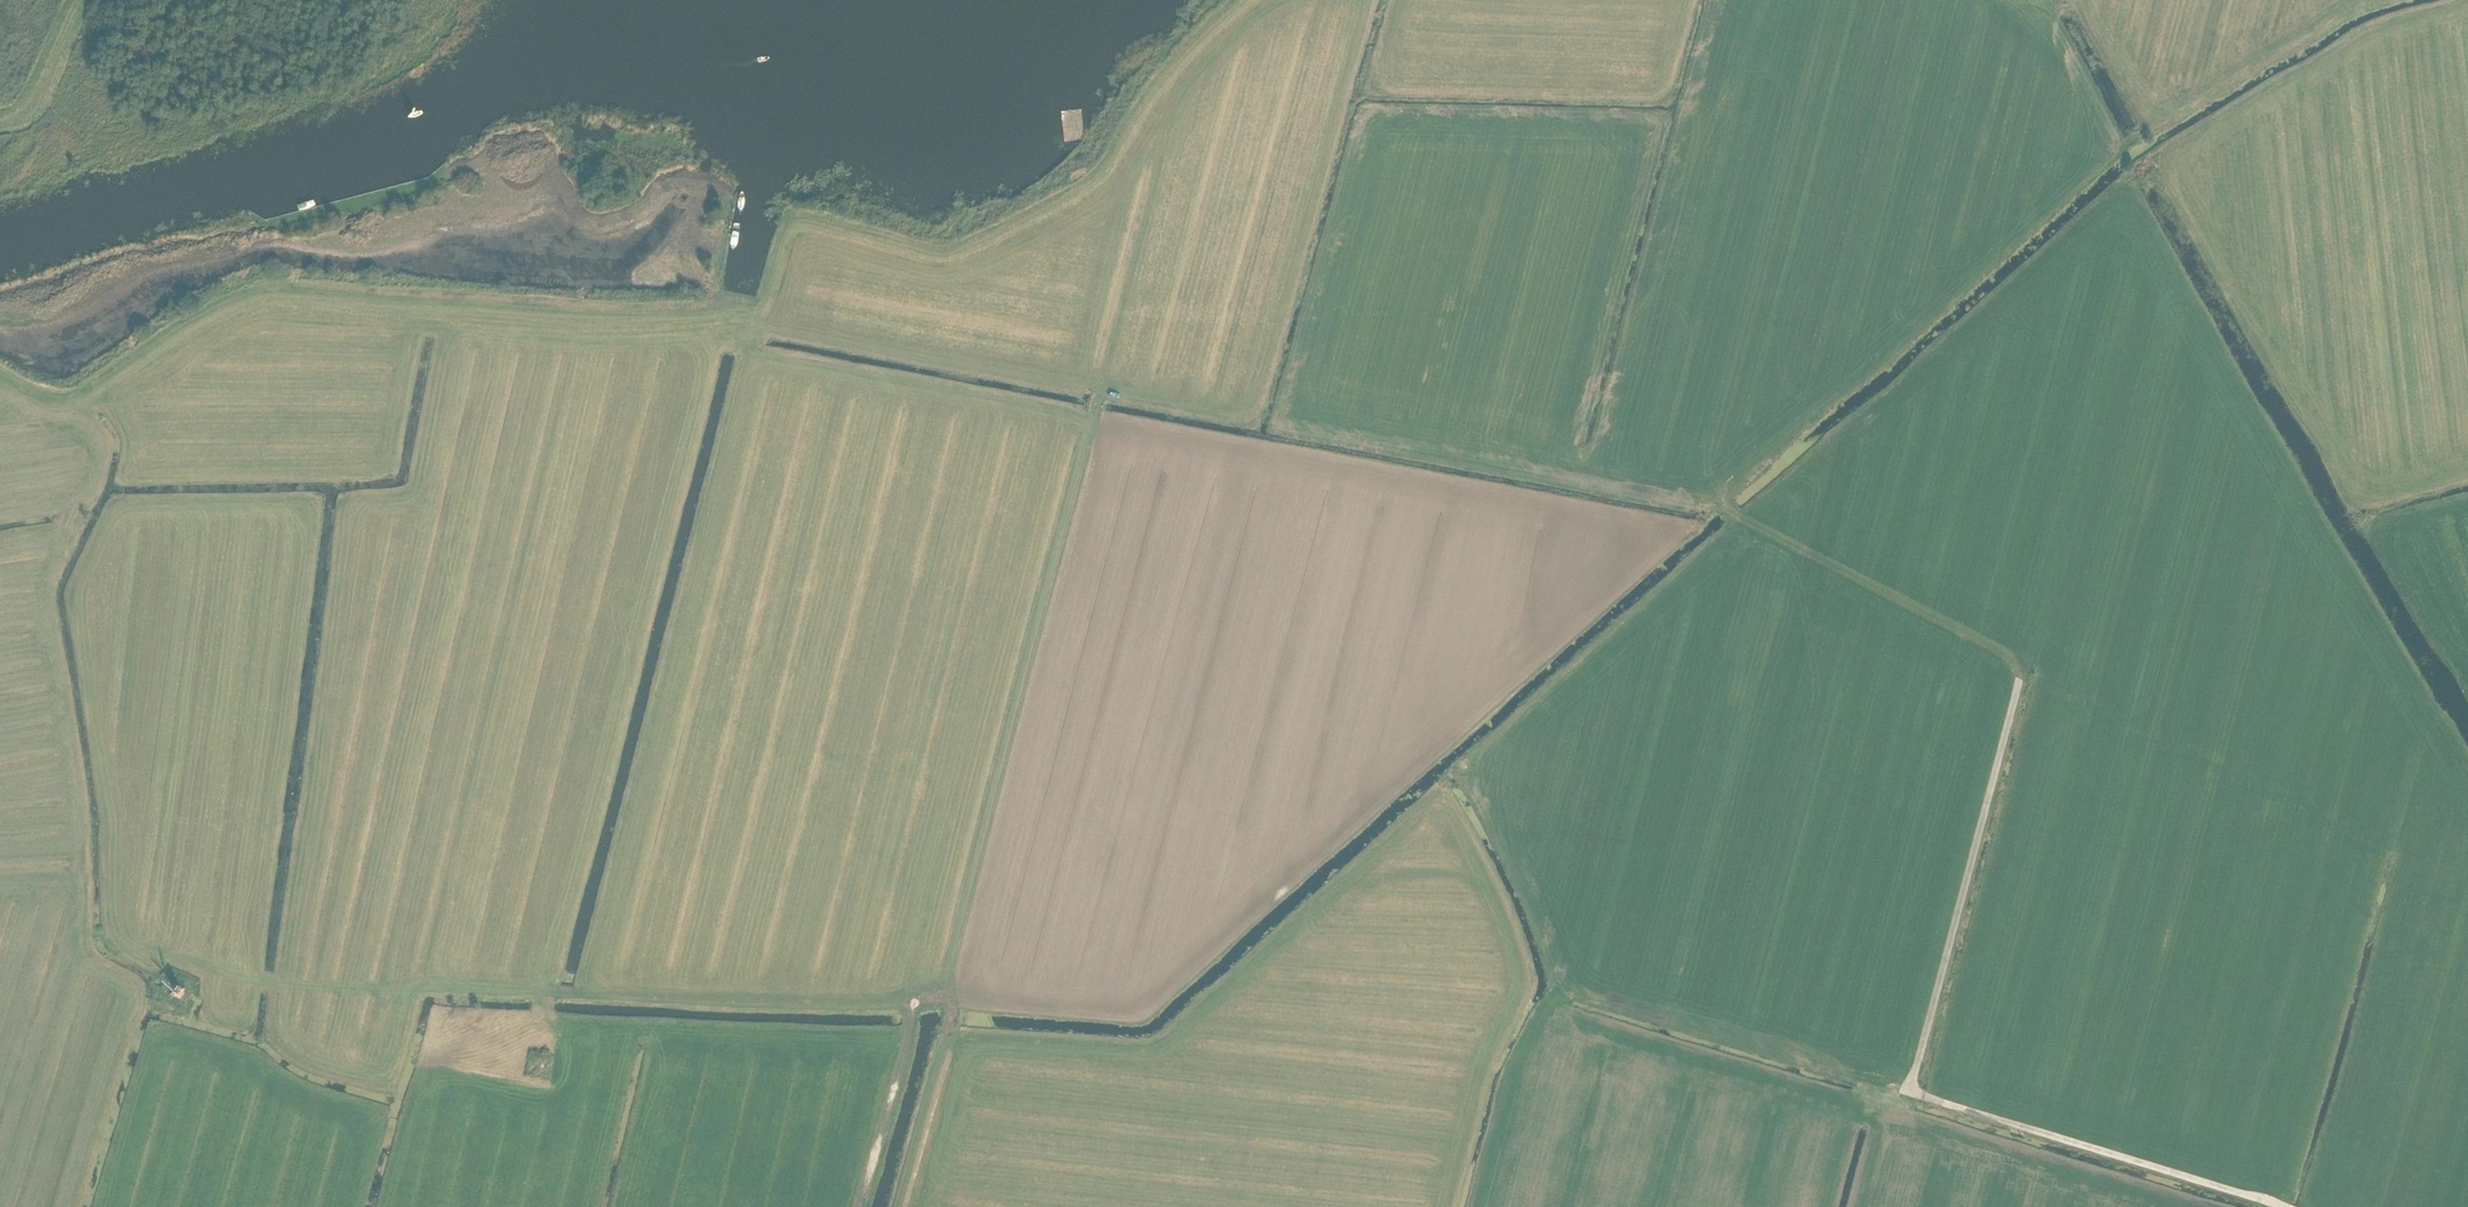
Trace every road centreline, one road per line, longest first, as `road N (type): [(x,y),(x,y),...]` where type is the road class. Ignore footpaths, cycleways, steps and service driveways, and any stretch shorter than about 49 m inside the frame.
road 1 (track): [(81,0),(37,94),(0,123)]

